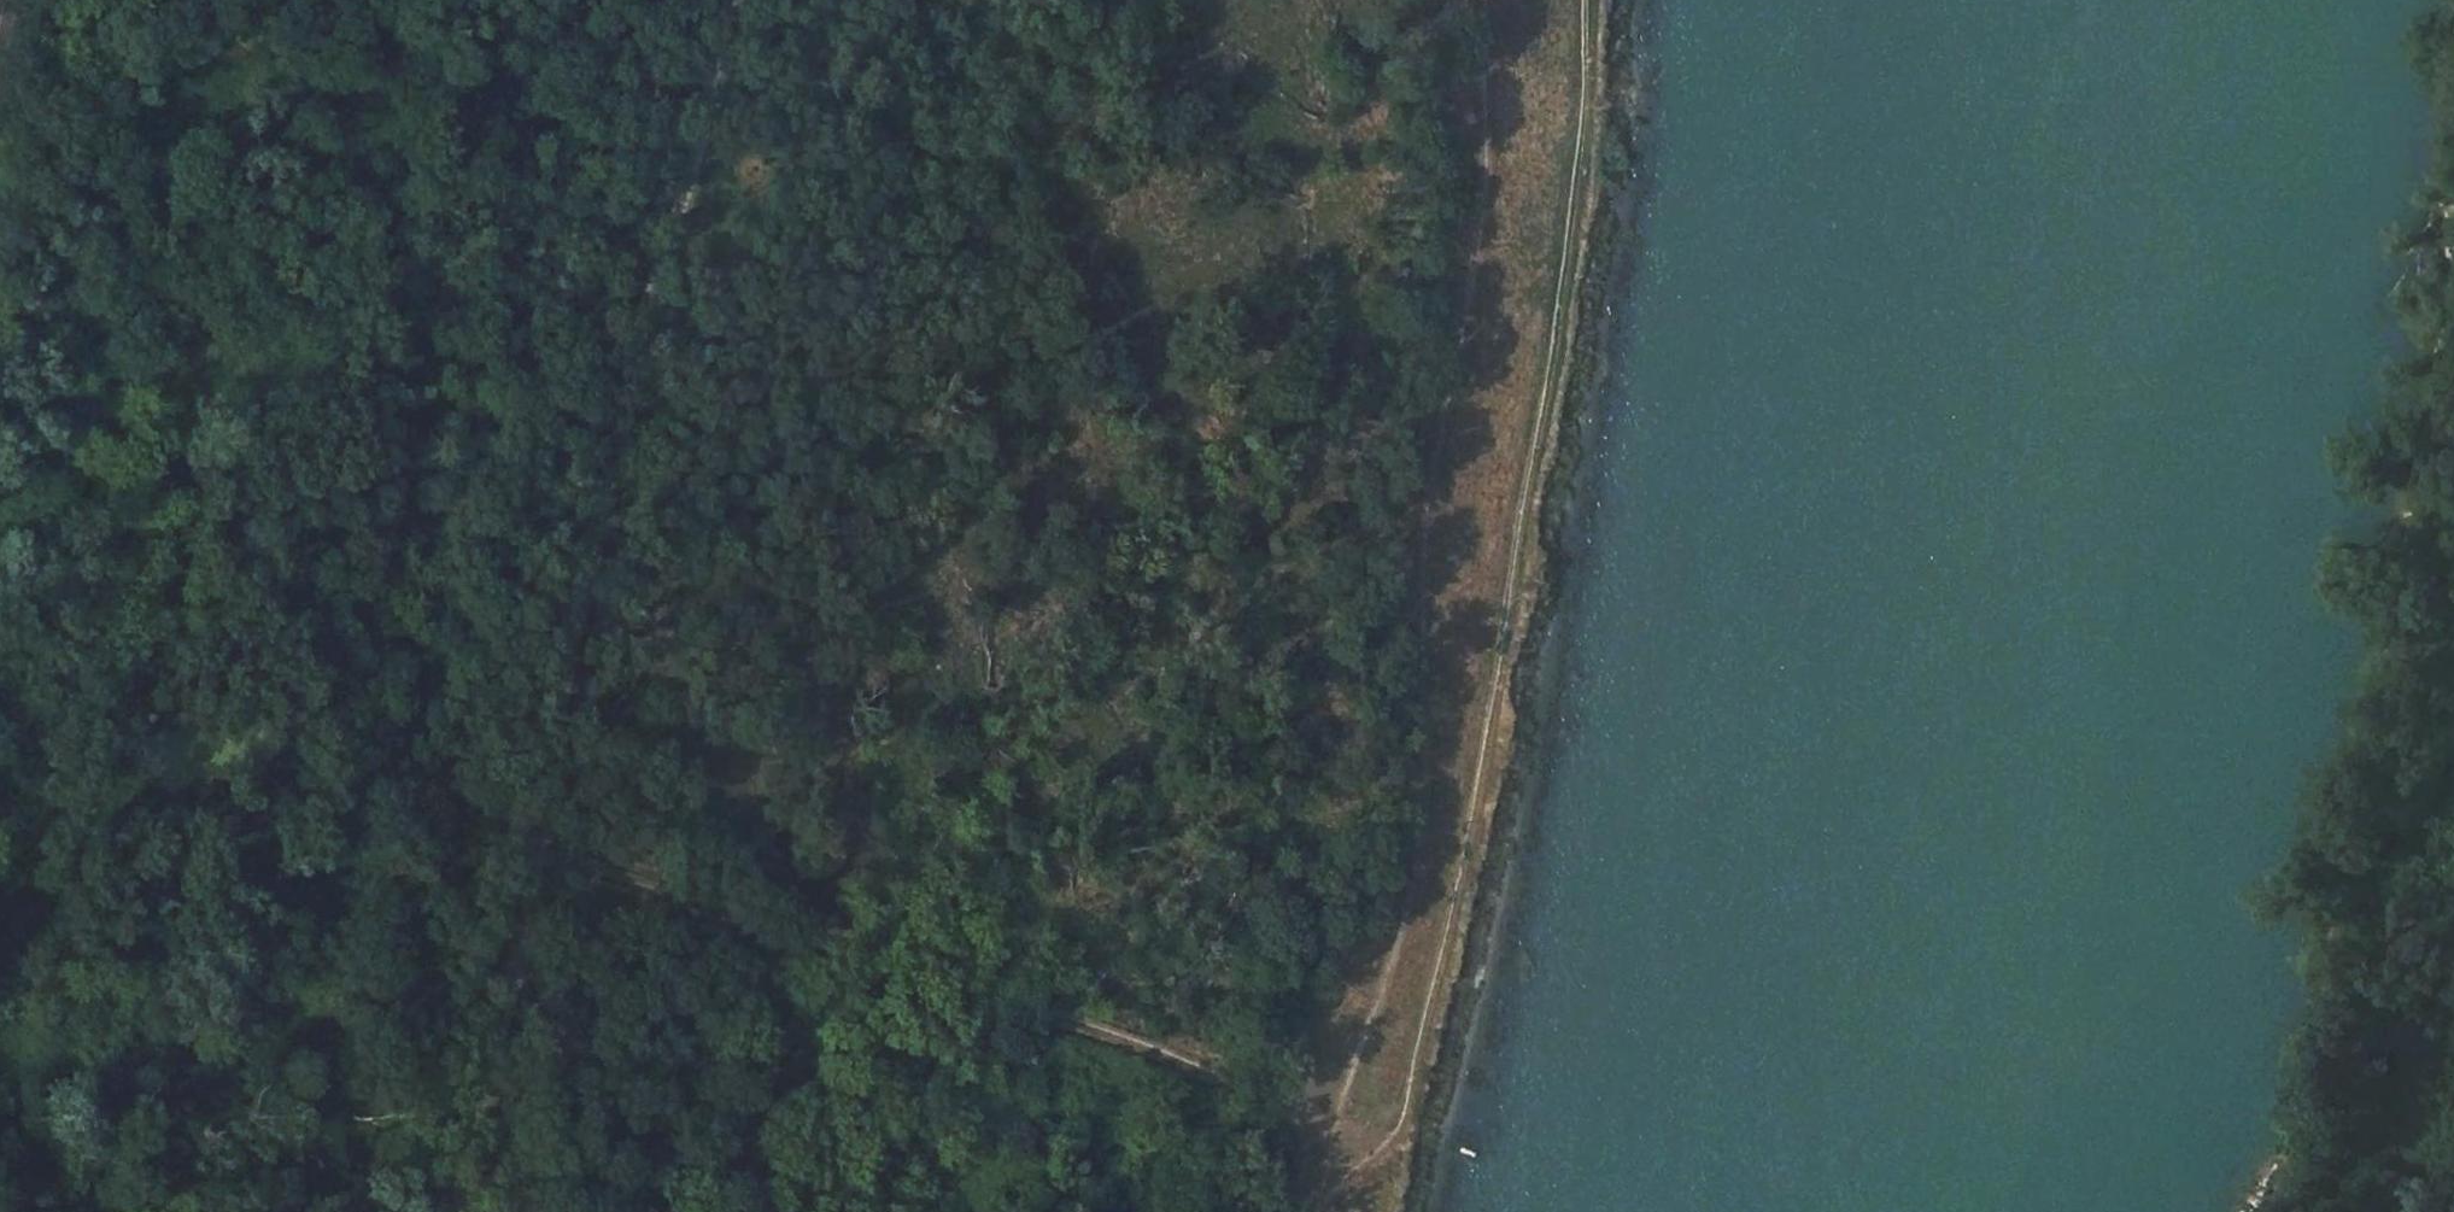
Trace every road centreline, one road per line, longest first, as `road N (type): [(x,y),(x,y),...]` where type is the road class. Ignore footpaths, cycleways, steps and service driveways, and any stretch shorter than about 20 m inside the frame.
road 1 (track): [(737,0),(587,541),(468,1185),(454,1211)]

